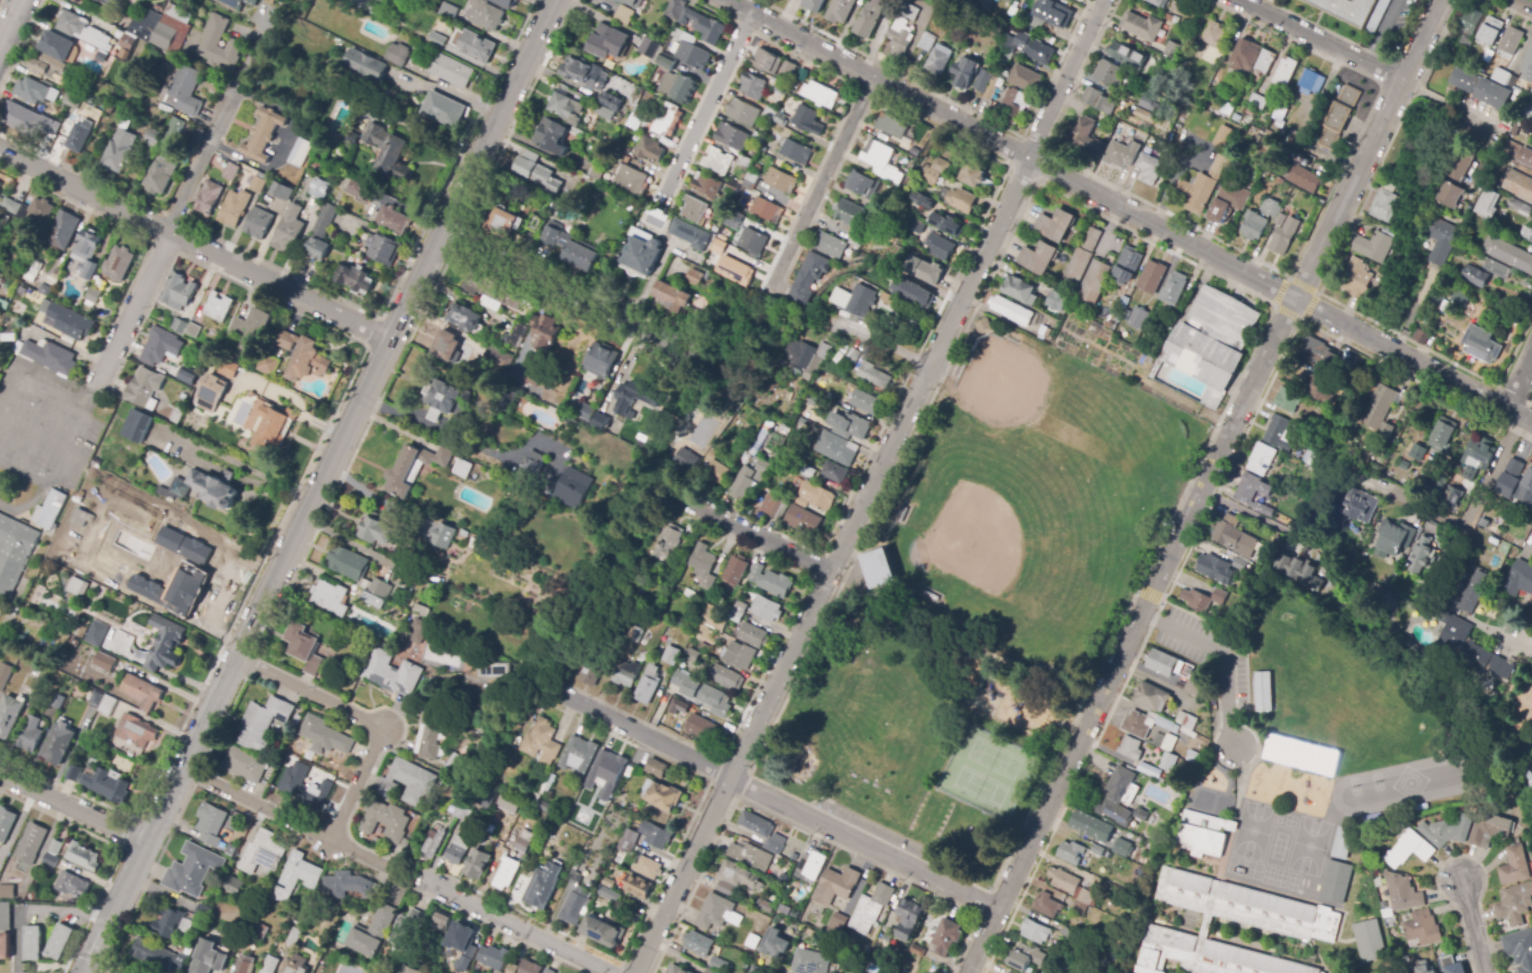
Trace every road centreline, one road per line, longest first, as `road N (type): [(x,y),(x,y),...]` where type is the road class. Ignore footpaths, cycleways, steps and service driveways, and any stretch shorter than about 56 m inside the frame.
road 1 (residential): [(1439,0),(967,972)]
road 2 (residential): [(1102,0),(633,972)]
road 3 (tertiary): [(555,0),(149,841)]
road 4 (residential): [(723,0),(1531,421)]
road 5 (residential): [(998,912),(560,694)]
road 6 (residential): [(0,151),(392,341)]
road 7 (residential): [(92,403),(241,79)]
road 8 (residential): [(236,658),(384,726),(330,840)]
road 9 (residential): [(651,332),(443,234)]
road 10 (residential): [(774,283),(872,79)]
road 11 (residential): [(185,767),(384,867)]
road 12 (residential): [(415,881),(610,972)]
road 13 (residential): [(664,192),(751,15)]
road 14 (residential): [(1238,0),(1400,79)]
road 15 (residential): [(0,771),(149,841)]
road 16 (tertiary): [(149,841),(82,972)]
road 17 (residential): [(706,513),(828,571)]

